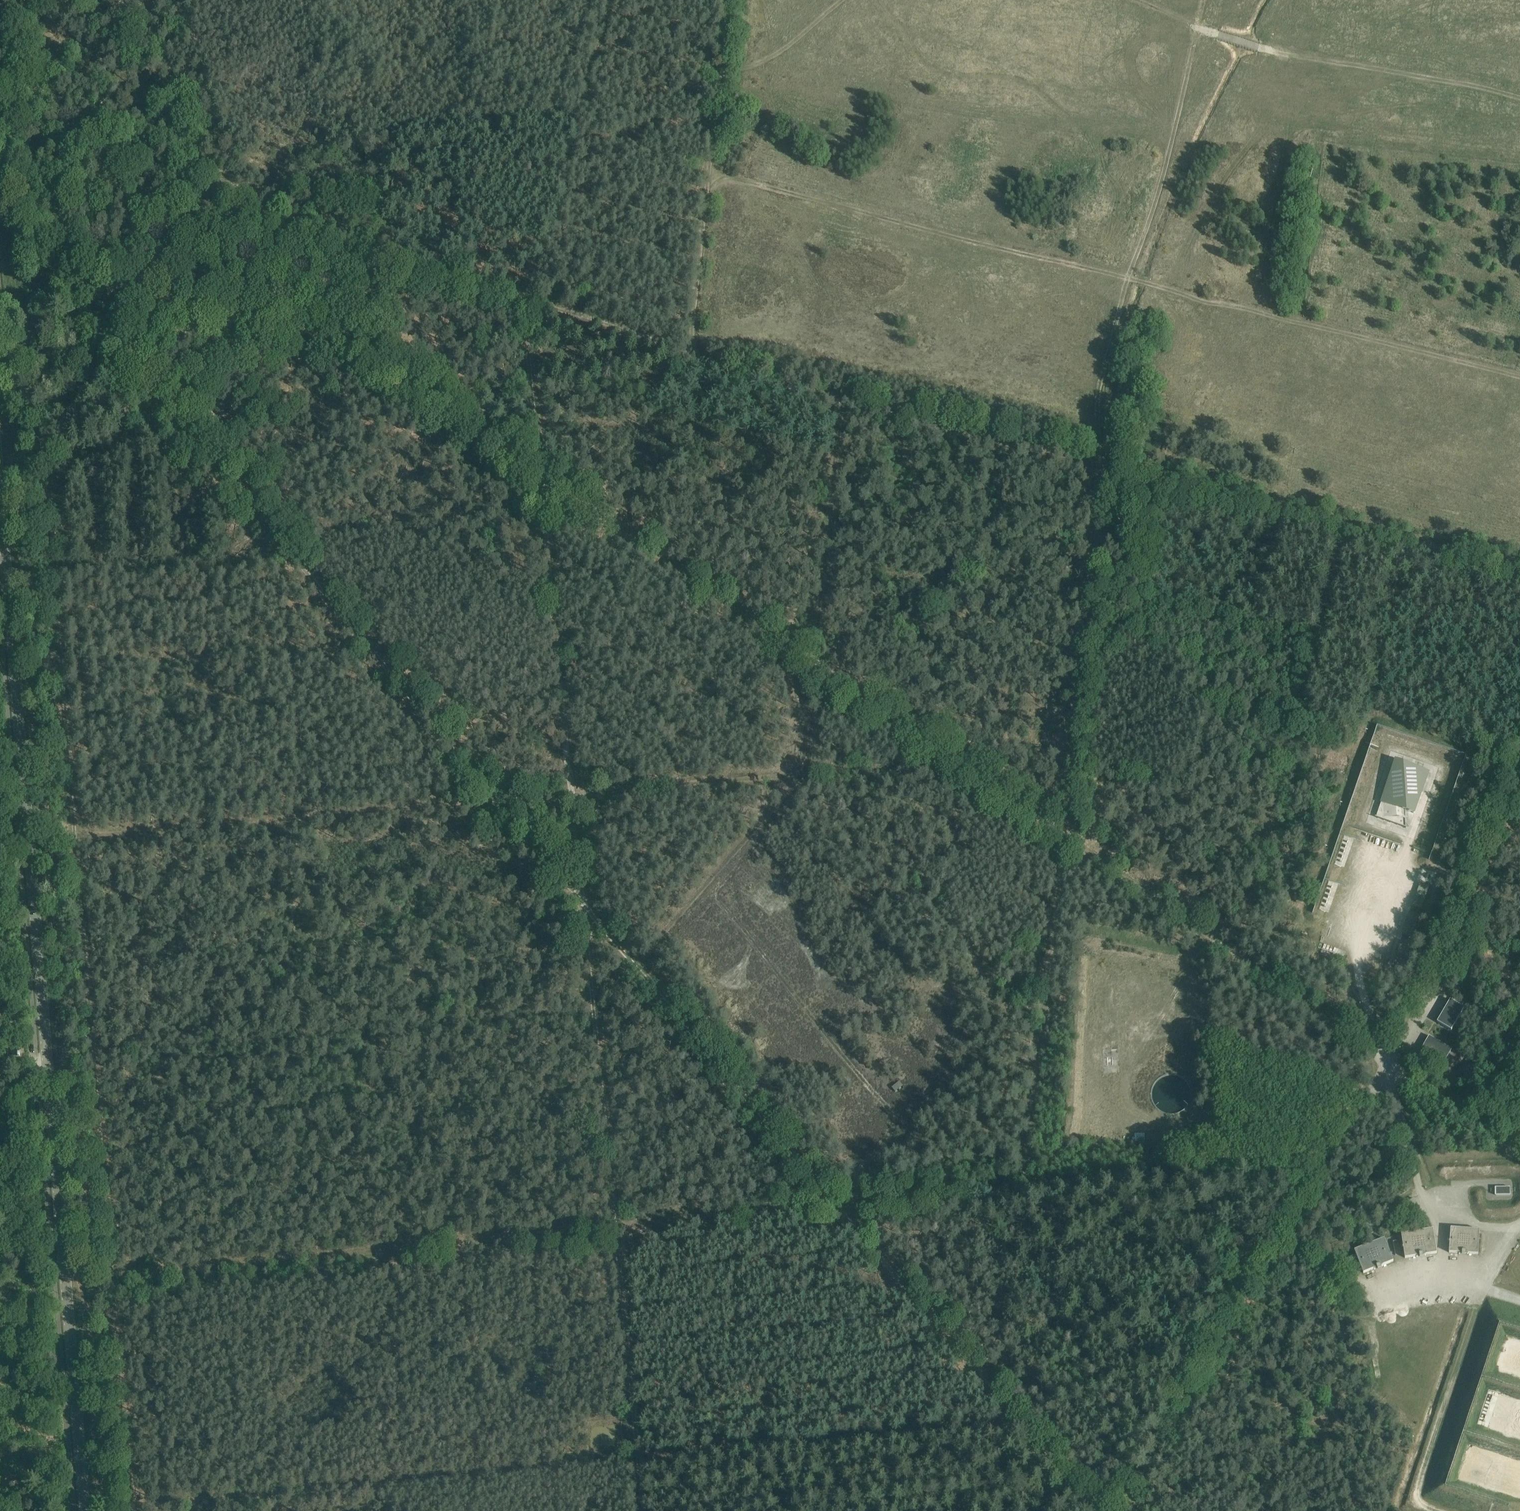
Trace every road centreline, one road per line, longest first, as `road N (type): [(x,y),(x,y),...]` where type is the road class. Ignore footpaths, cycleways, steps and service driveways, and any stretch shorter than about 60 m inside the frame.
road 1 (unclassified): [(84,1510),(0,502)]

